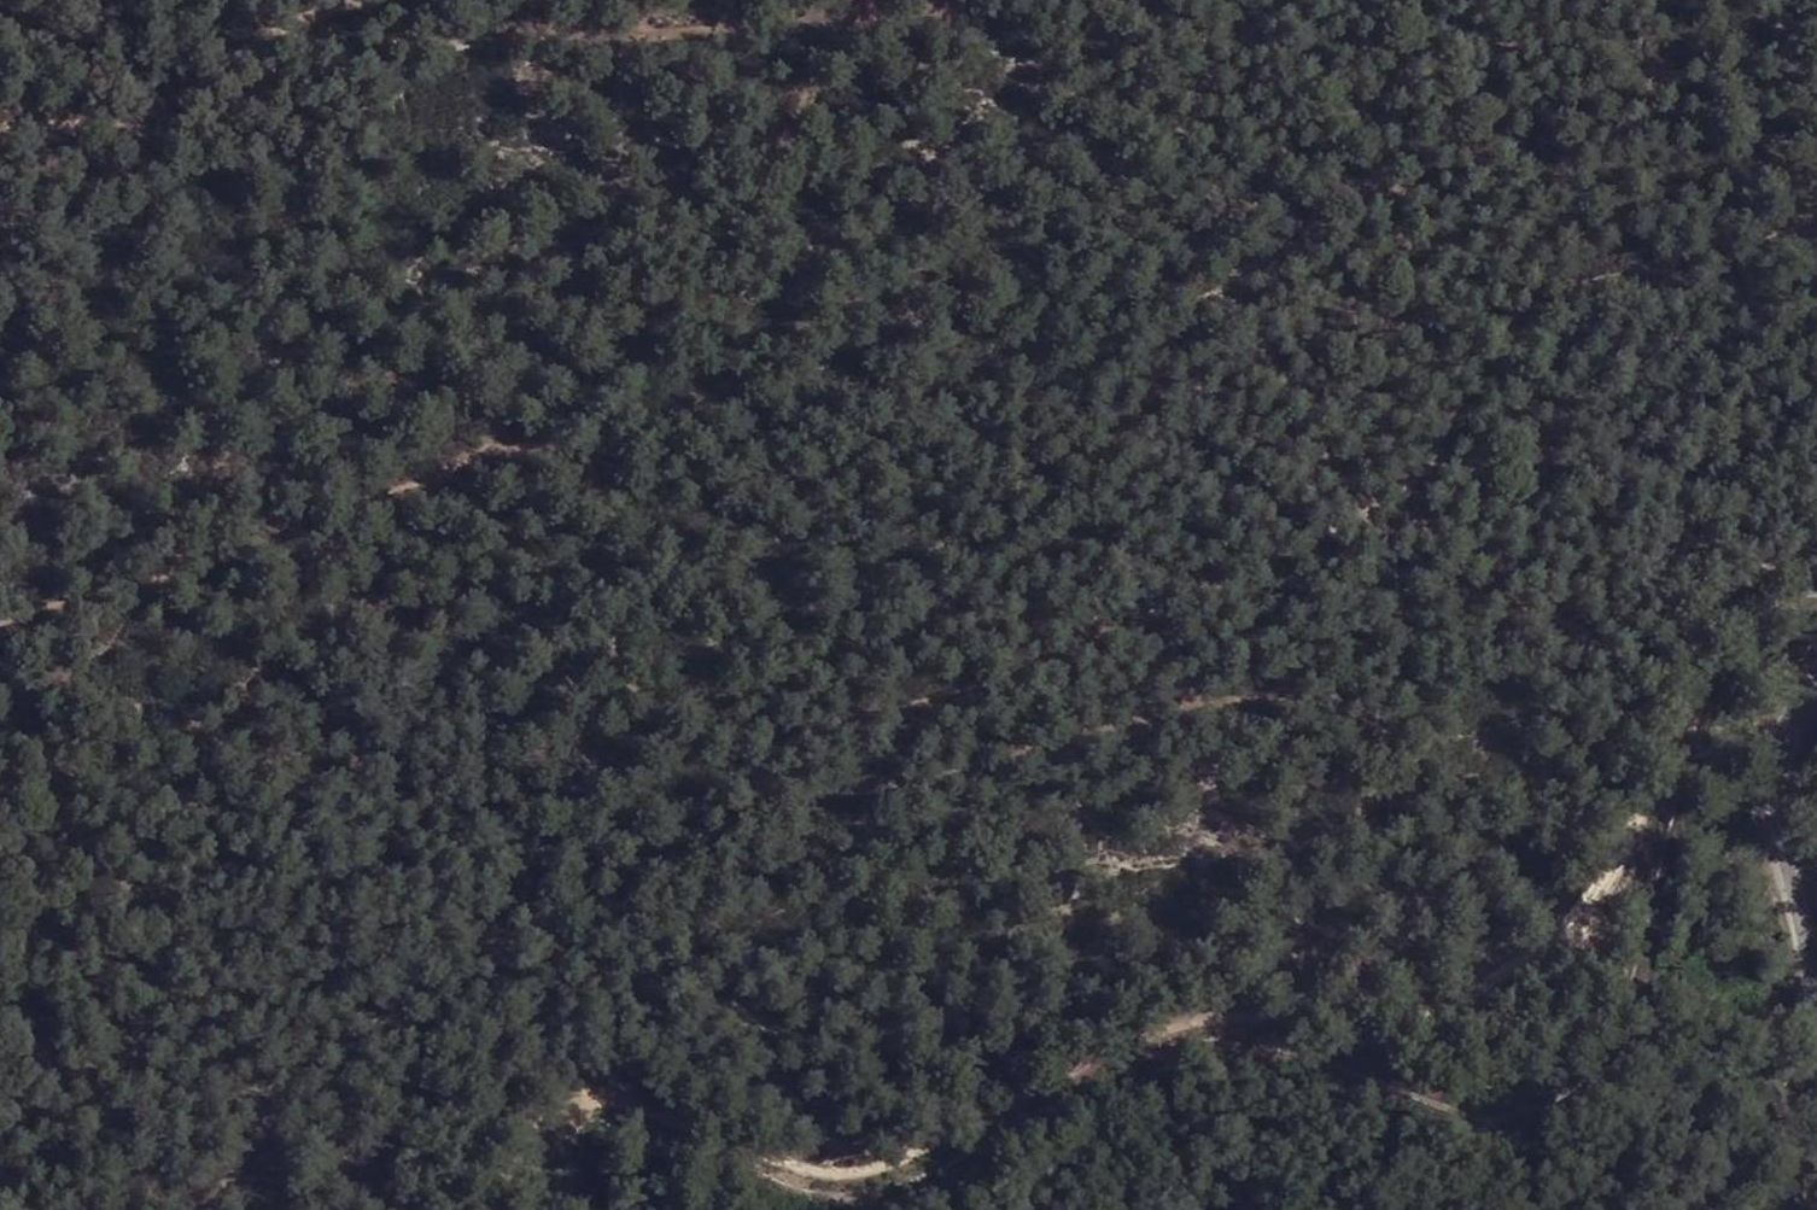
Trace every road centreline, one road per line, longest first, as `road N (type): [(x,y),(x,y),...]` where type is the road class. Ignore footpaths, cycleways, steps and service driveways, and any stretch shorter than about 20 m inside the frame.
road 1 (track): [(1816,555),(1761,563),(1731,587),(1700,632),(1671,761),(1587,913),(1429,1020),(1317,1009),(1140,1042),(906,1180),(729,1170),(634,1109),(545,1126),(502,1209)]
road 2 (unclassified): [(1816,992),(1773,816),(1771,765),(1789,722),(1816,692)]

